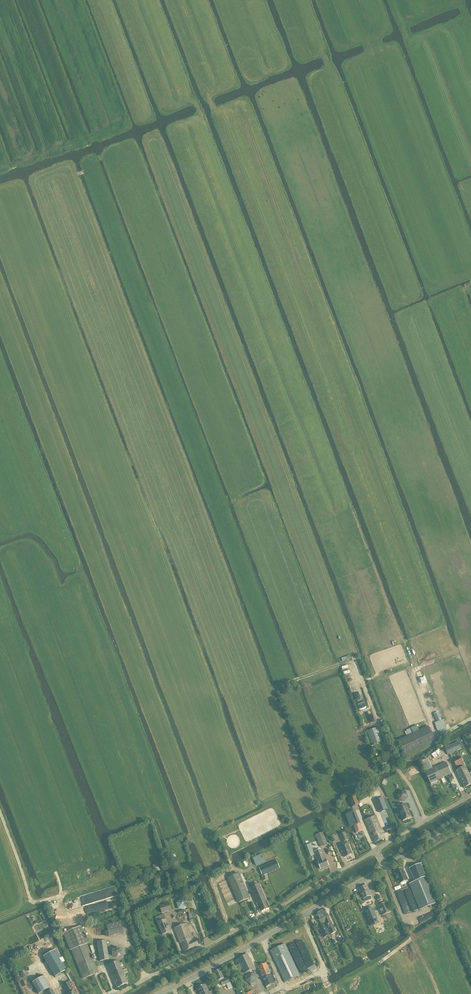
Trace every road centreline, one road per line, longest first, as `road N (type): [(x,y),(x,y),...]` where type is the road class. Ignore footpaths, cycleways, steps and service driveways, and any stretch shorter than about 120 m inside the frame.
road 1 (unclassified): [(118,993),(376,851)]
road 2 (track): [(116,993),(104,965),(123,957),(123,941),(92,935),(57,895),(31,899),(0,817)]
road 3 (tertiary): [(160,993),(385,867)]

